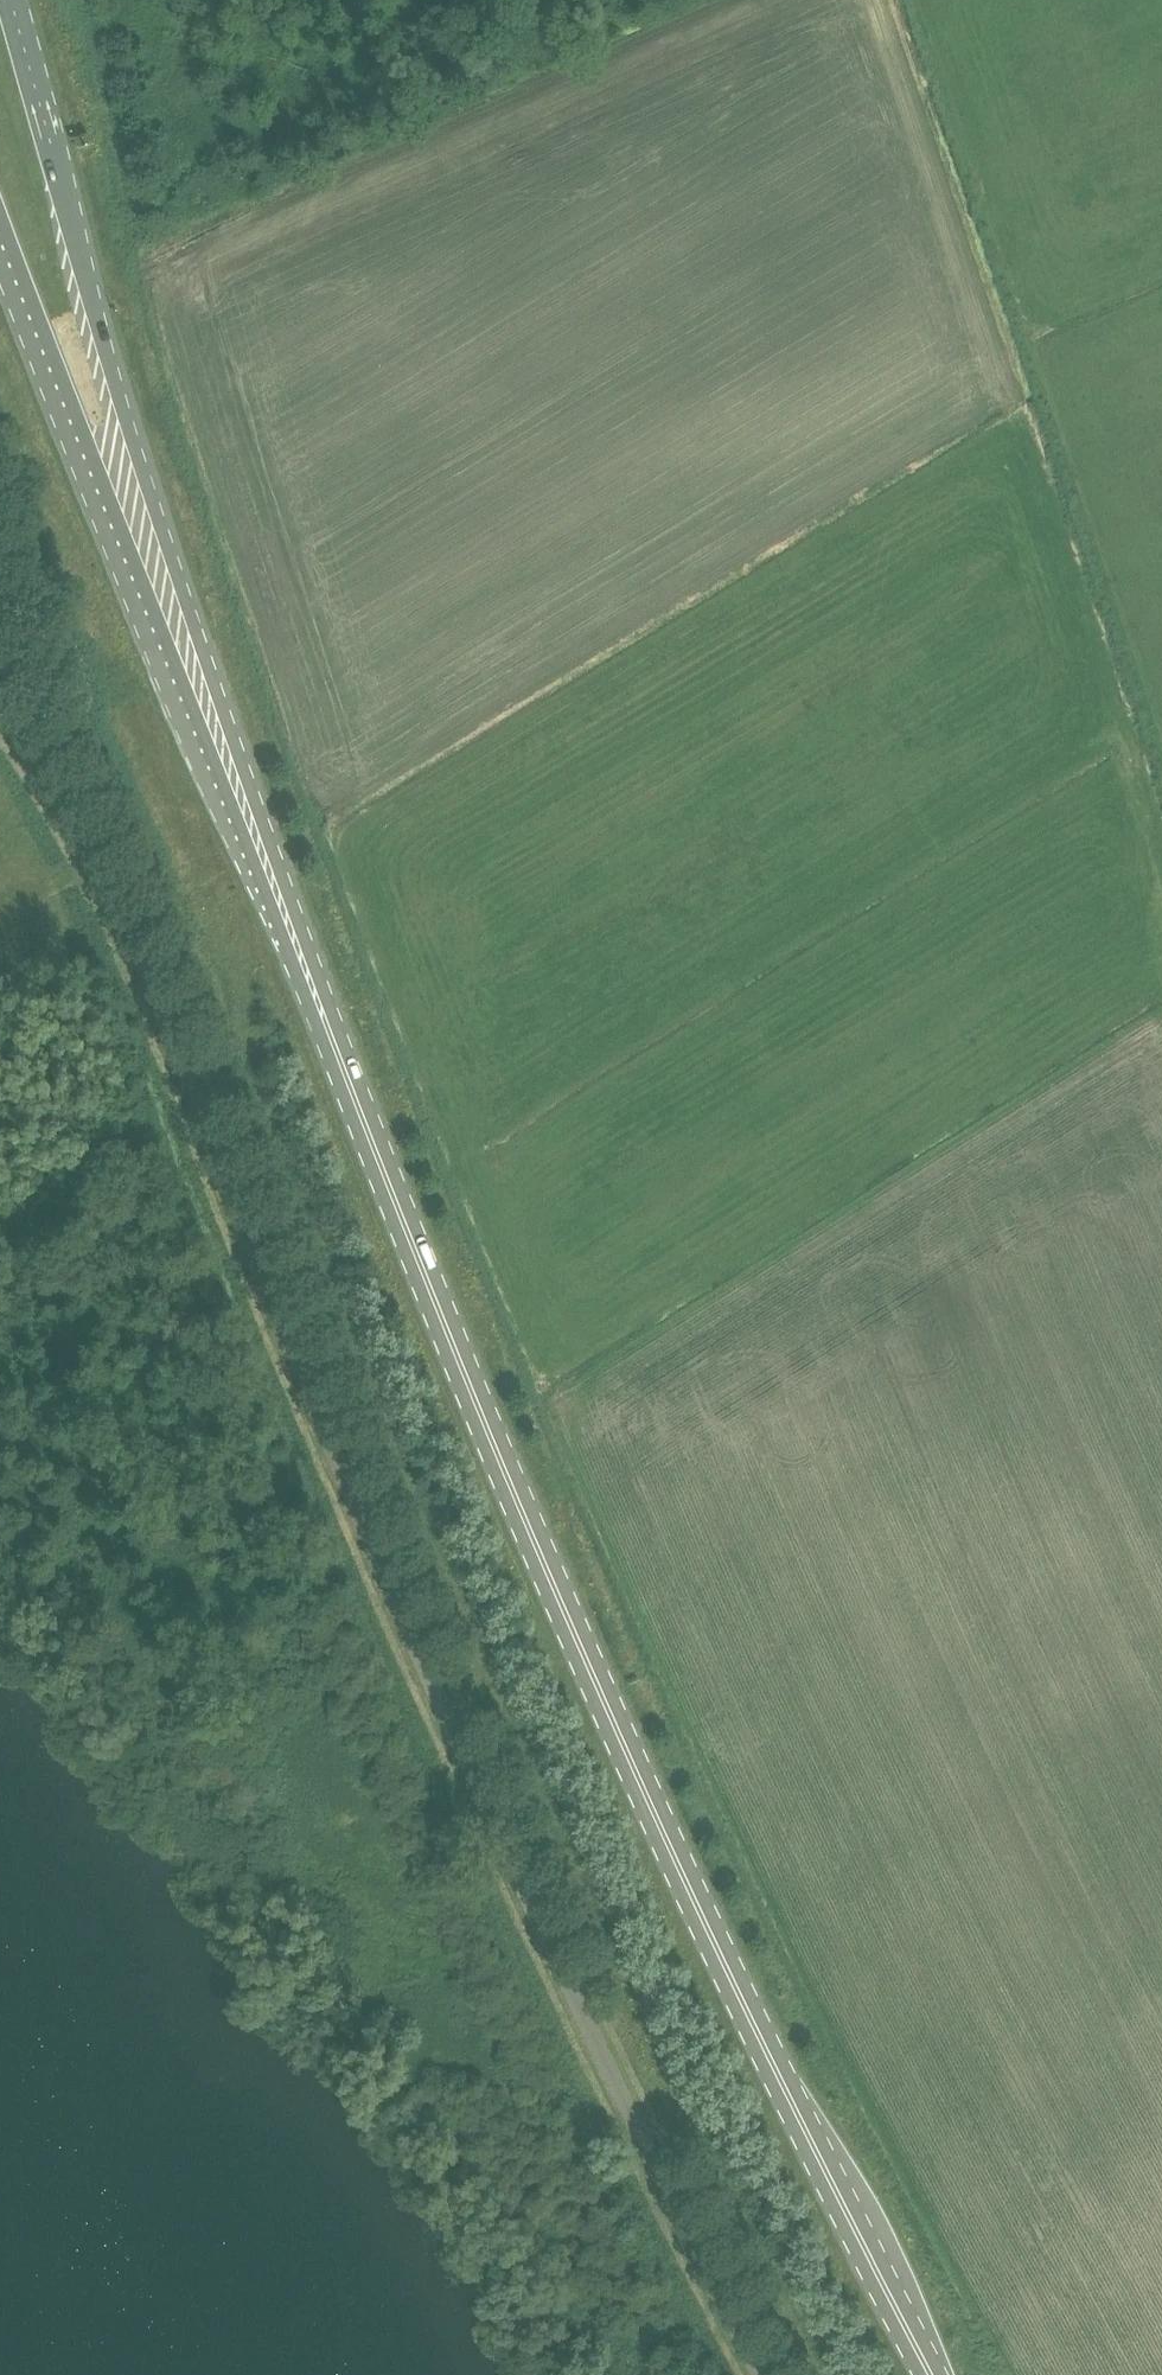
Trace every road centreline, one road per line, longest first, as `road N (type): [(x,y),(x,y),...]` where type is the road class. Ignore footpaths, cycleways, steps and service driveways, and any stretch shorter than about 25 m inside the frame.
road 1 (unclassified): [(769,2374),(579,2017),(151,989),(0,709)]
road 2 (primary): [(278,889),(442,1322),(711,1941),(929,2374)]
road 3 (primary): [(278,889),(103,336),(12,0)]
road 4 (primary): [(0,212),(203,733),(278,889)]
road 5 (track): [(186,275),(776,0)]

